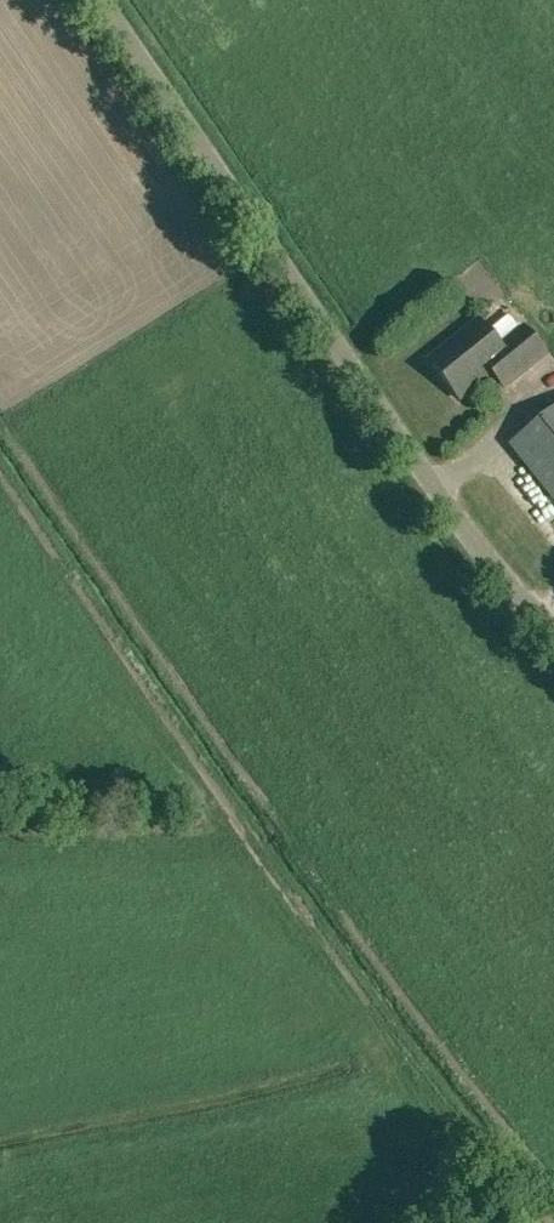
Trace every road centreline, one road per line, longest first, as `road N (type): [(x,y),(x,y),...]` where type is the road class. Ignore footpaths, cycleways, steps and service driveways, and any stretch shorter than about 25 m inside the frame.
road 1 (unclassified): [(553,637),(492,571),(98,0)]

